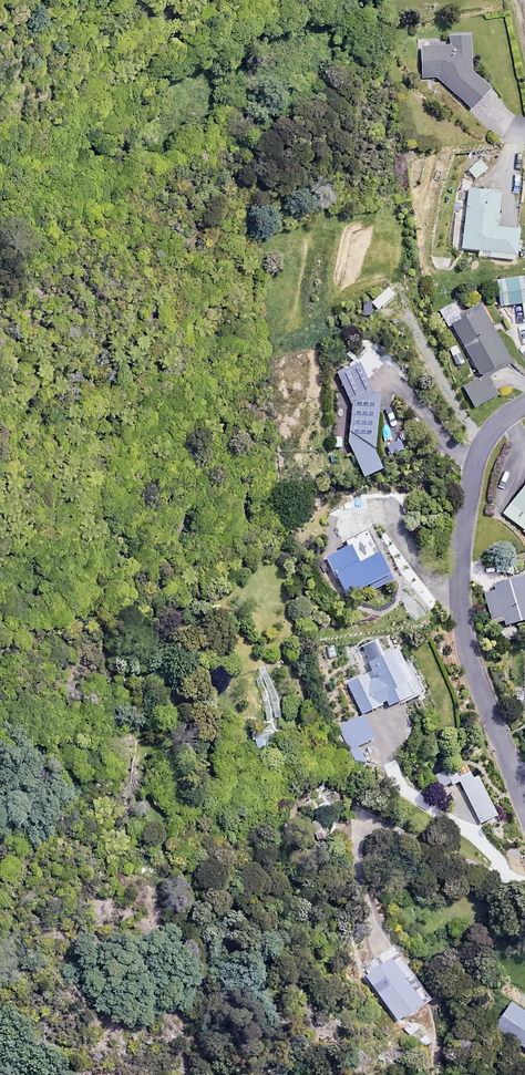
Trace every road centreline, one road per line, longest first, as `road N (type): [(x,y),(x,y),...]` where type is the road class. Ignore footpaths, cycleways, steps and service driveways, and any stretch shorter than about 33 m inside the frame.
road 1 (residential): [(524,404),(487,436),(480,455),(464,533),(461,607),(475,670),(524,798)]

